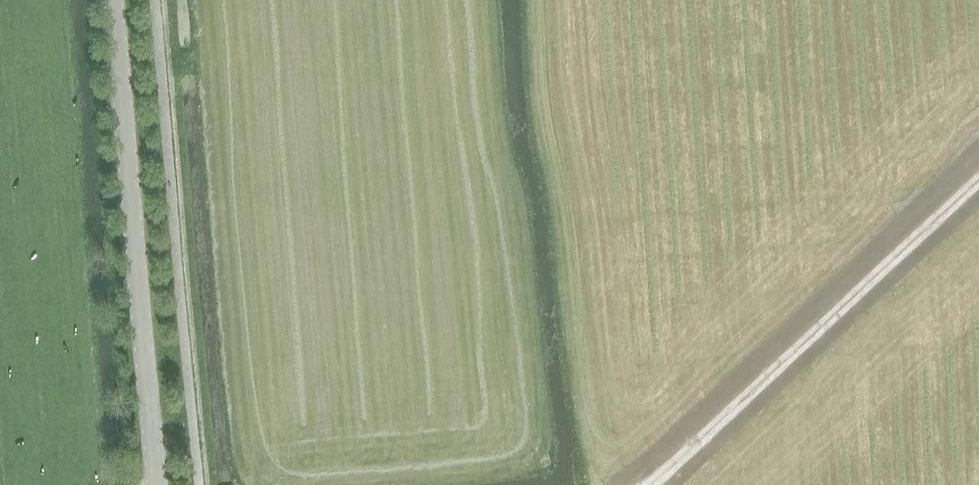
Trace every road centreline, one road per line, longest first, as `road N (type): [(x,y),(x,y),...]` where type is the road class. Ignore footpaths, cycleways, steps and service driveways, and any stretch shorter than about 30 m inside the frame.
road 1 (secondary): [(157,484),(112,0)]
road 2 (track): [(978,178),(651,484)]

